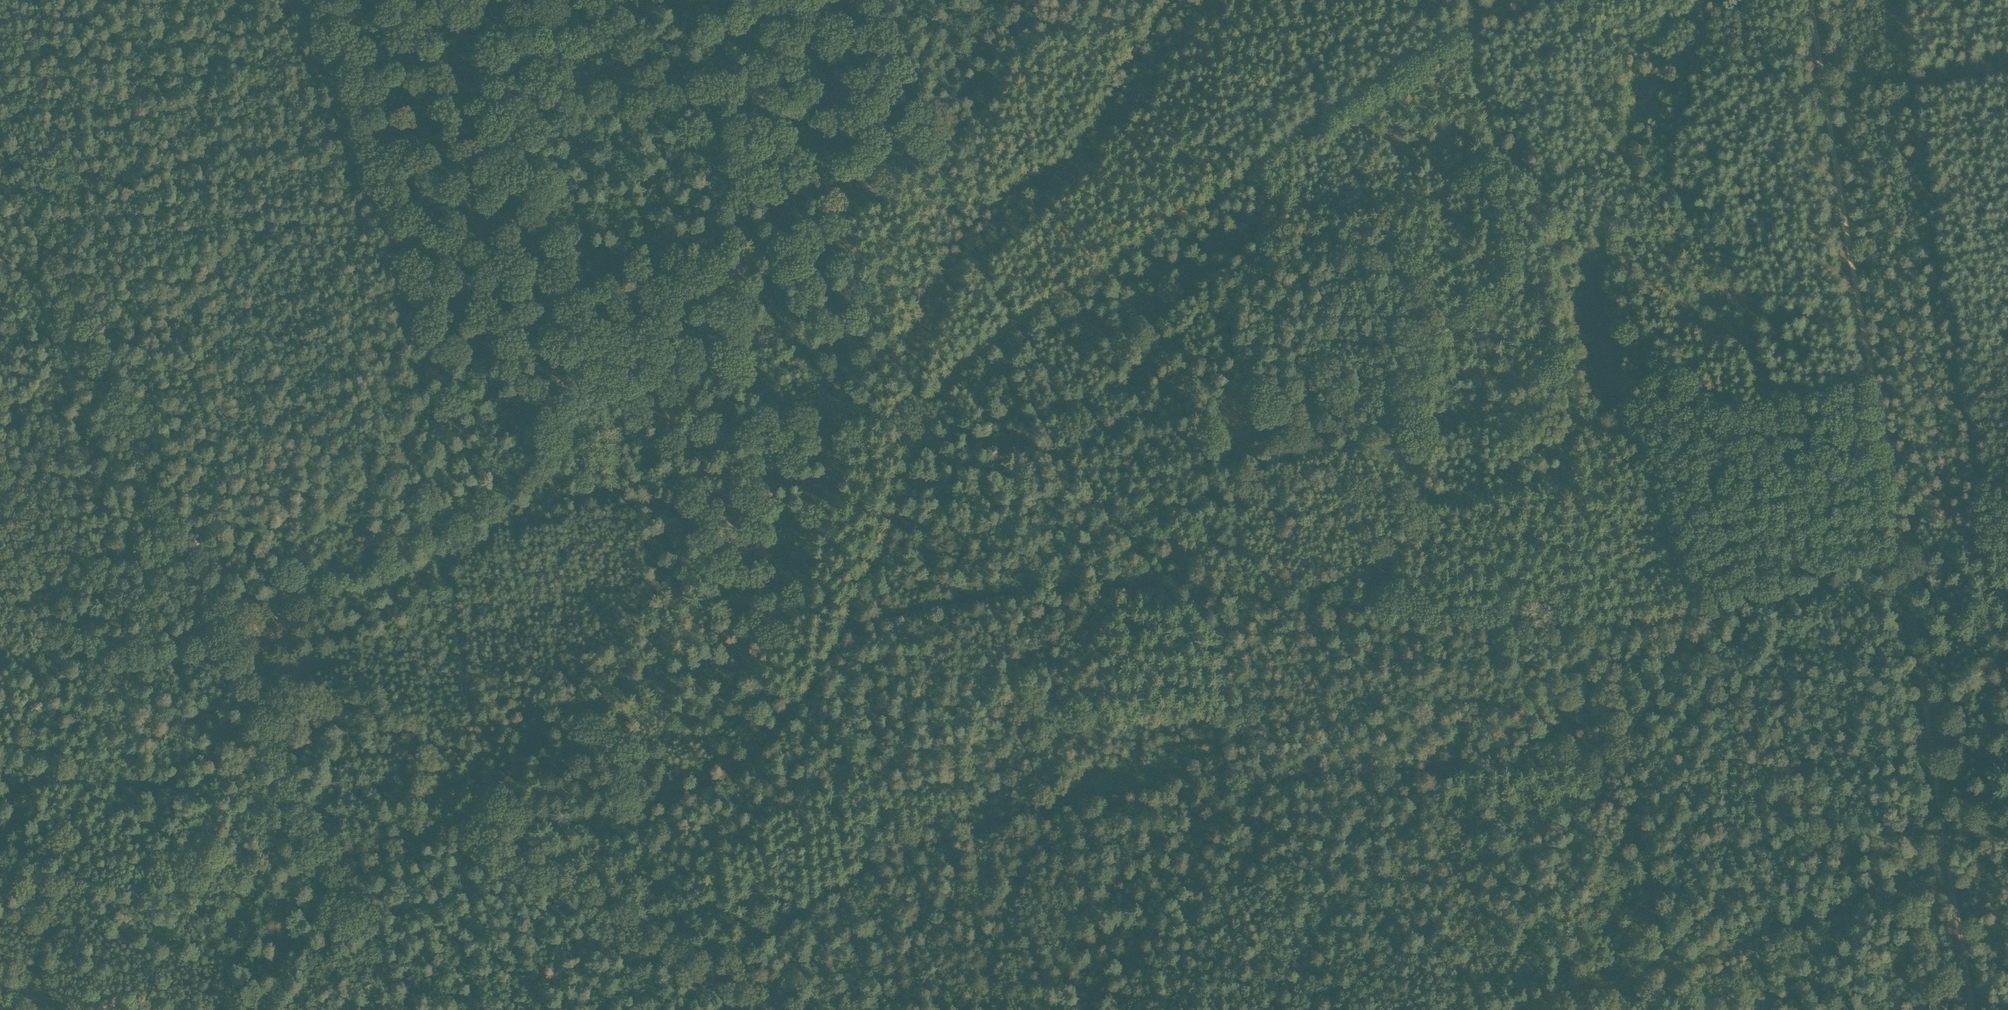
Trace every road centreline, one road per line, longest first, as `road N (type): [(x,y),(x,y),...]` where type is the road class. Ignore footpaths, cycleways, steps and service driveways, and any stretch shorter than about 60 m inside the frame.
road 1 (track): [(1515,0),(1445,36),(1404,74),(1005,330),(934,386),(893,524),(811,680),(741,764),(608,819),(450,831),(334,863)]
road 2 (track): [(1975,1009),(1813,0)]
road 3 (track): [(225,643),(478,513),(551,449),(710,253),(736,196),(756,94),(789,27),(816,0)]
road 4 (track): [(225,643),(0,166)]
road 5 (track): [(1526,1009),(1955,883)]
road 6 (track): [(628,352),(491,0)]
road 7 (track): [(450,831),(771,1009)]
road 8 (track): [(873,0),(970,243)]
road 9 (track): [(334,863),(225,643)]
road 10 (track): [(1445,36),(1477,76),(1494,141),(1571,237)]
road 11 (track): [(2007,69),(1829,98)]
road 12 (track): [(399,1009),(334,863)]
road 13 (track): [(1324,121),(1275,0)]

